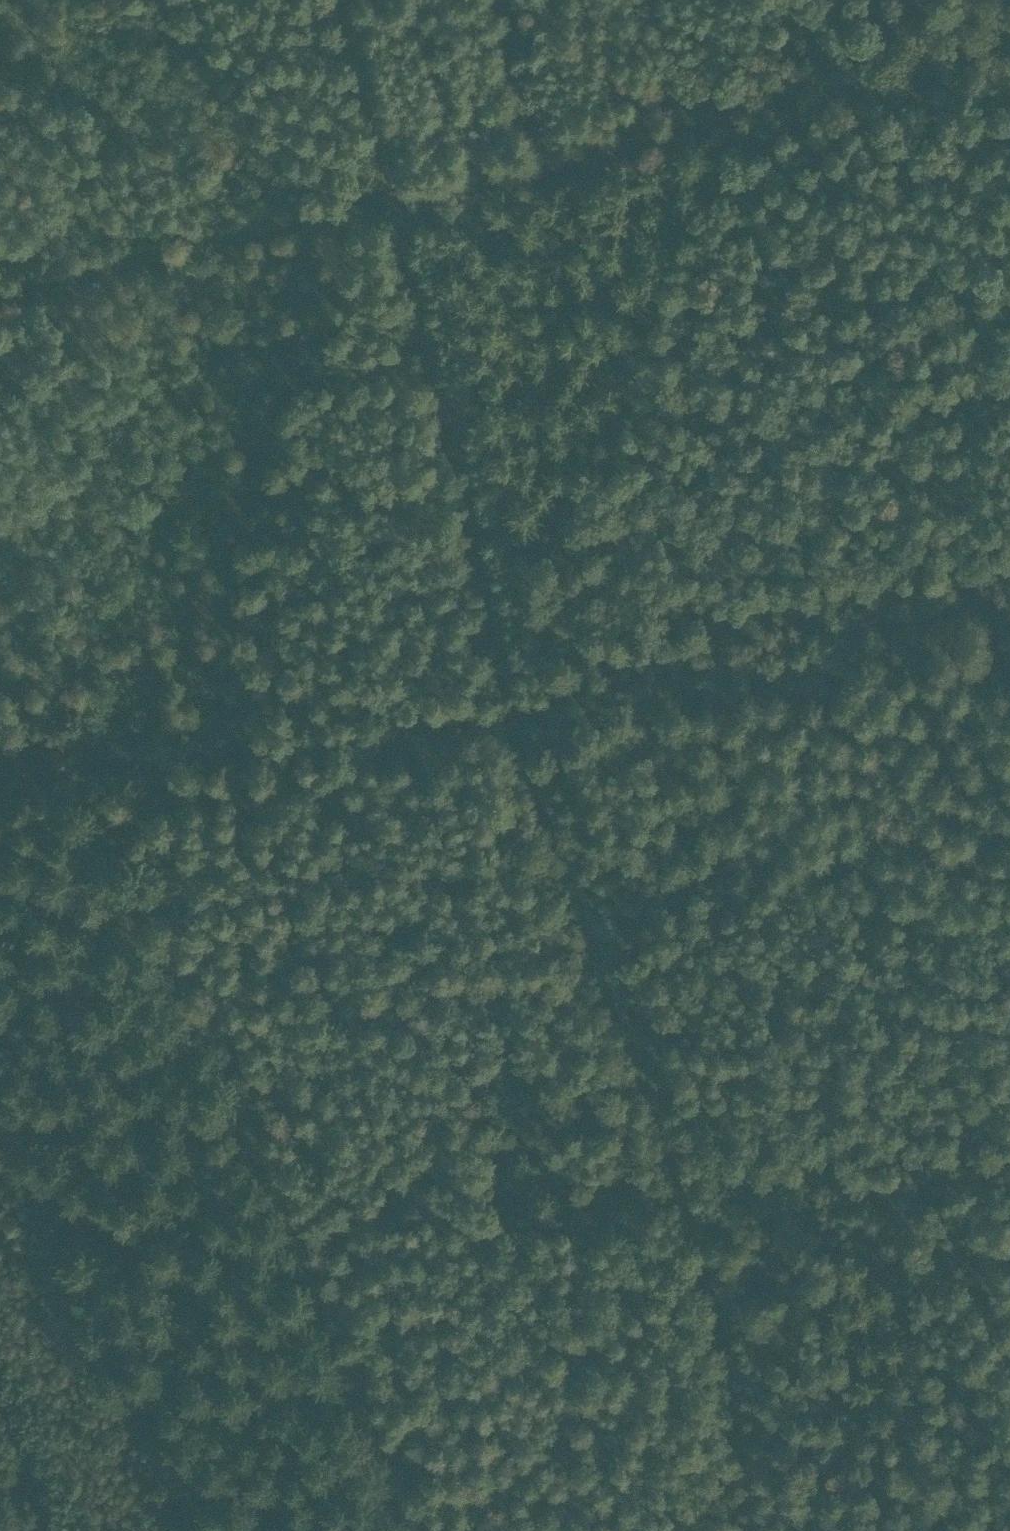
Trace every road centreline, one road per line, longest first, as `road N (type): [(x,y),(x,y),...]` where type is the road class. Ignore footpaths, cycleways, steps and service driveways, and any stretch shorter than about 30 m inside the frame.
road 1 (track): [(703,1230),(545,779),(358,0)]
road 2 (track): [(1009,1158),(703,1230)]
road 3 (track): [(0,1364),(60,1530)]

